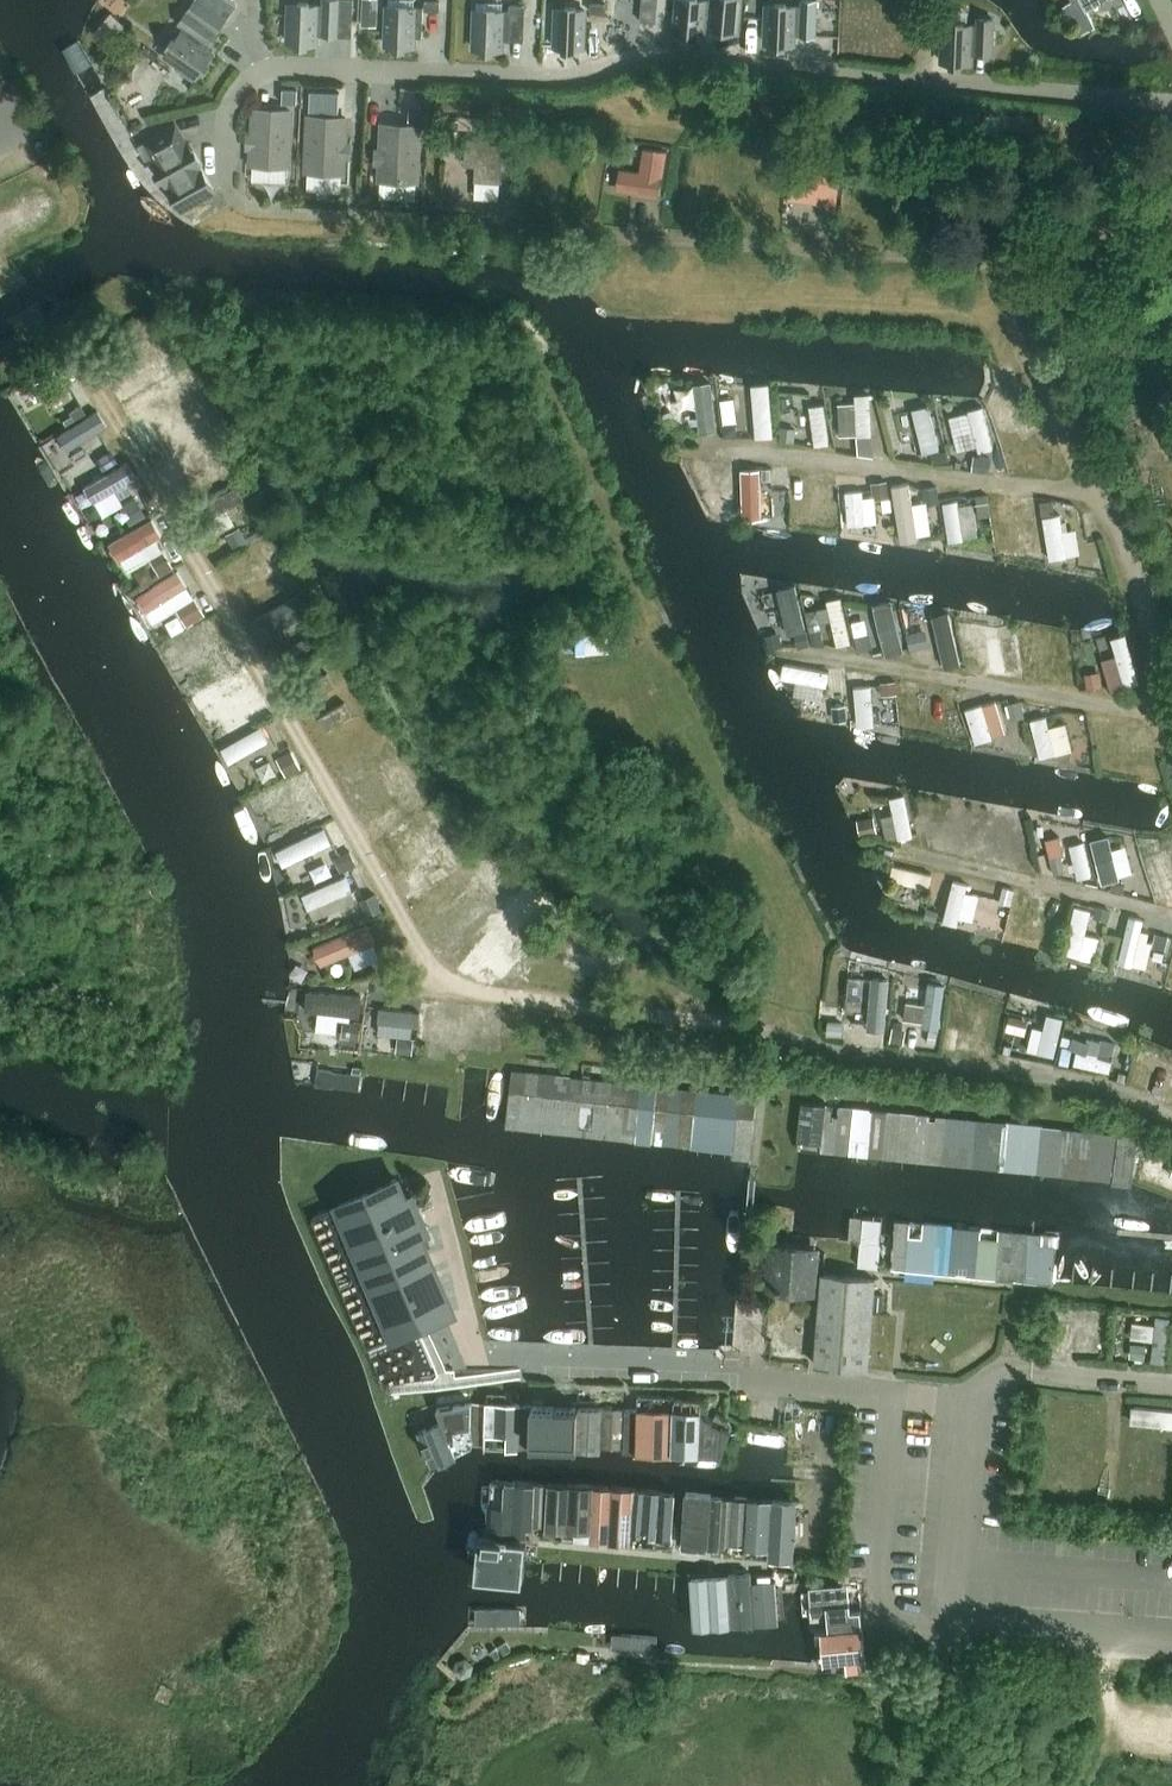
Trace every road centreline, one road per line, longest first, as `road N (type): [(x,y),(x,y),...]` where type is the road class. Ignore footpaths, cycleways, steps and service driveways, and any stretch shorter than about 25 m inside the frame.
road 1 (residential): [(354,222),(235,204),(220,145),(230,83),(271,70),(573,77),(650,52),(1171,95)]
road 2 (track): [(1013,264),(354,222)]
road 3 (track): [(1097,495),(707,447)]
road 4 (track): [(1164,719),(792,654)]
road 5 (track): [(1171,914),(883,853)]
road 6 (track): [(1097,495),(1020,323),(1013,264)]
road 7 (track): [(1171,272),(1013,264)]
road 8 (track): [(1161,624),(1097,495)]

